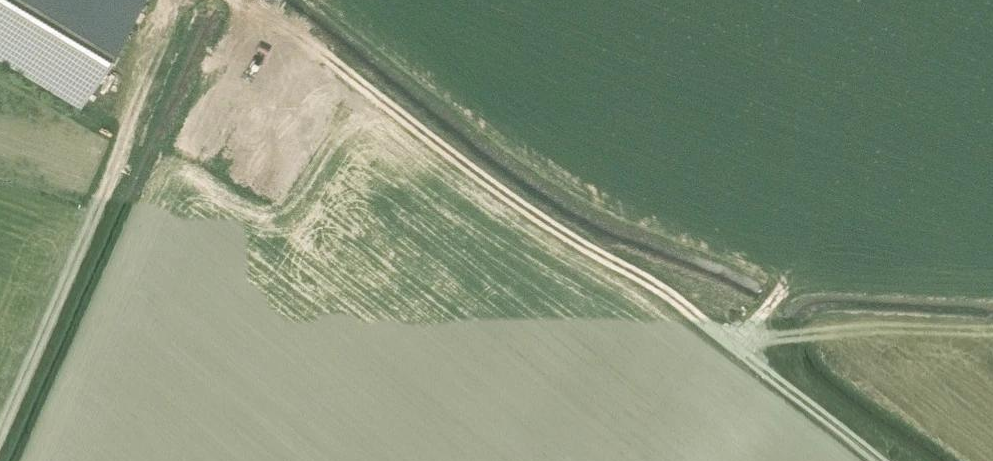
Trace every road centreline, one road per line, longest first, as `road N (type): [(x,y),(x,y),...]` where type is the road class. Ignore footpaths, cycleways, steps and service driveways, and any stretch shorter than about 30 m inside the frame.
road 1 (track): [(249,0),(509,196),(663,290),(879,460)]
road 2 (track): [(182,0),(147,62),(115,171),(0,421)]
road 3 (track): [(733,347),(880,329),(992,330)]

